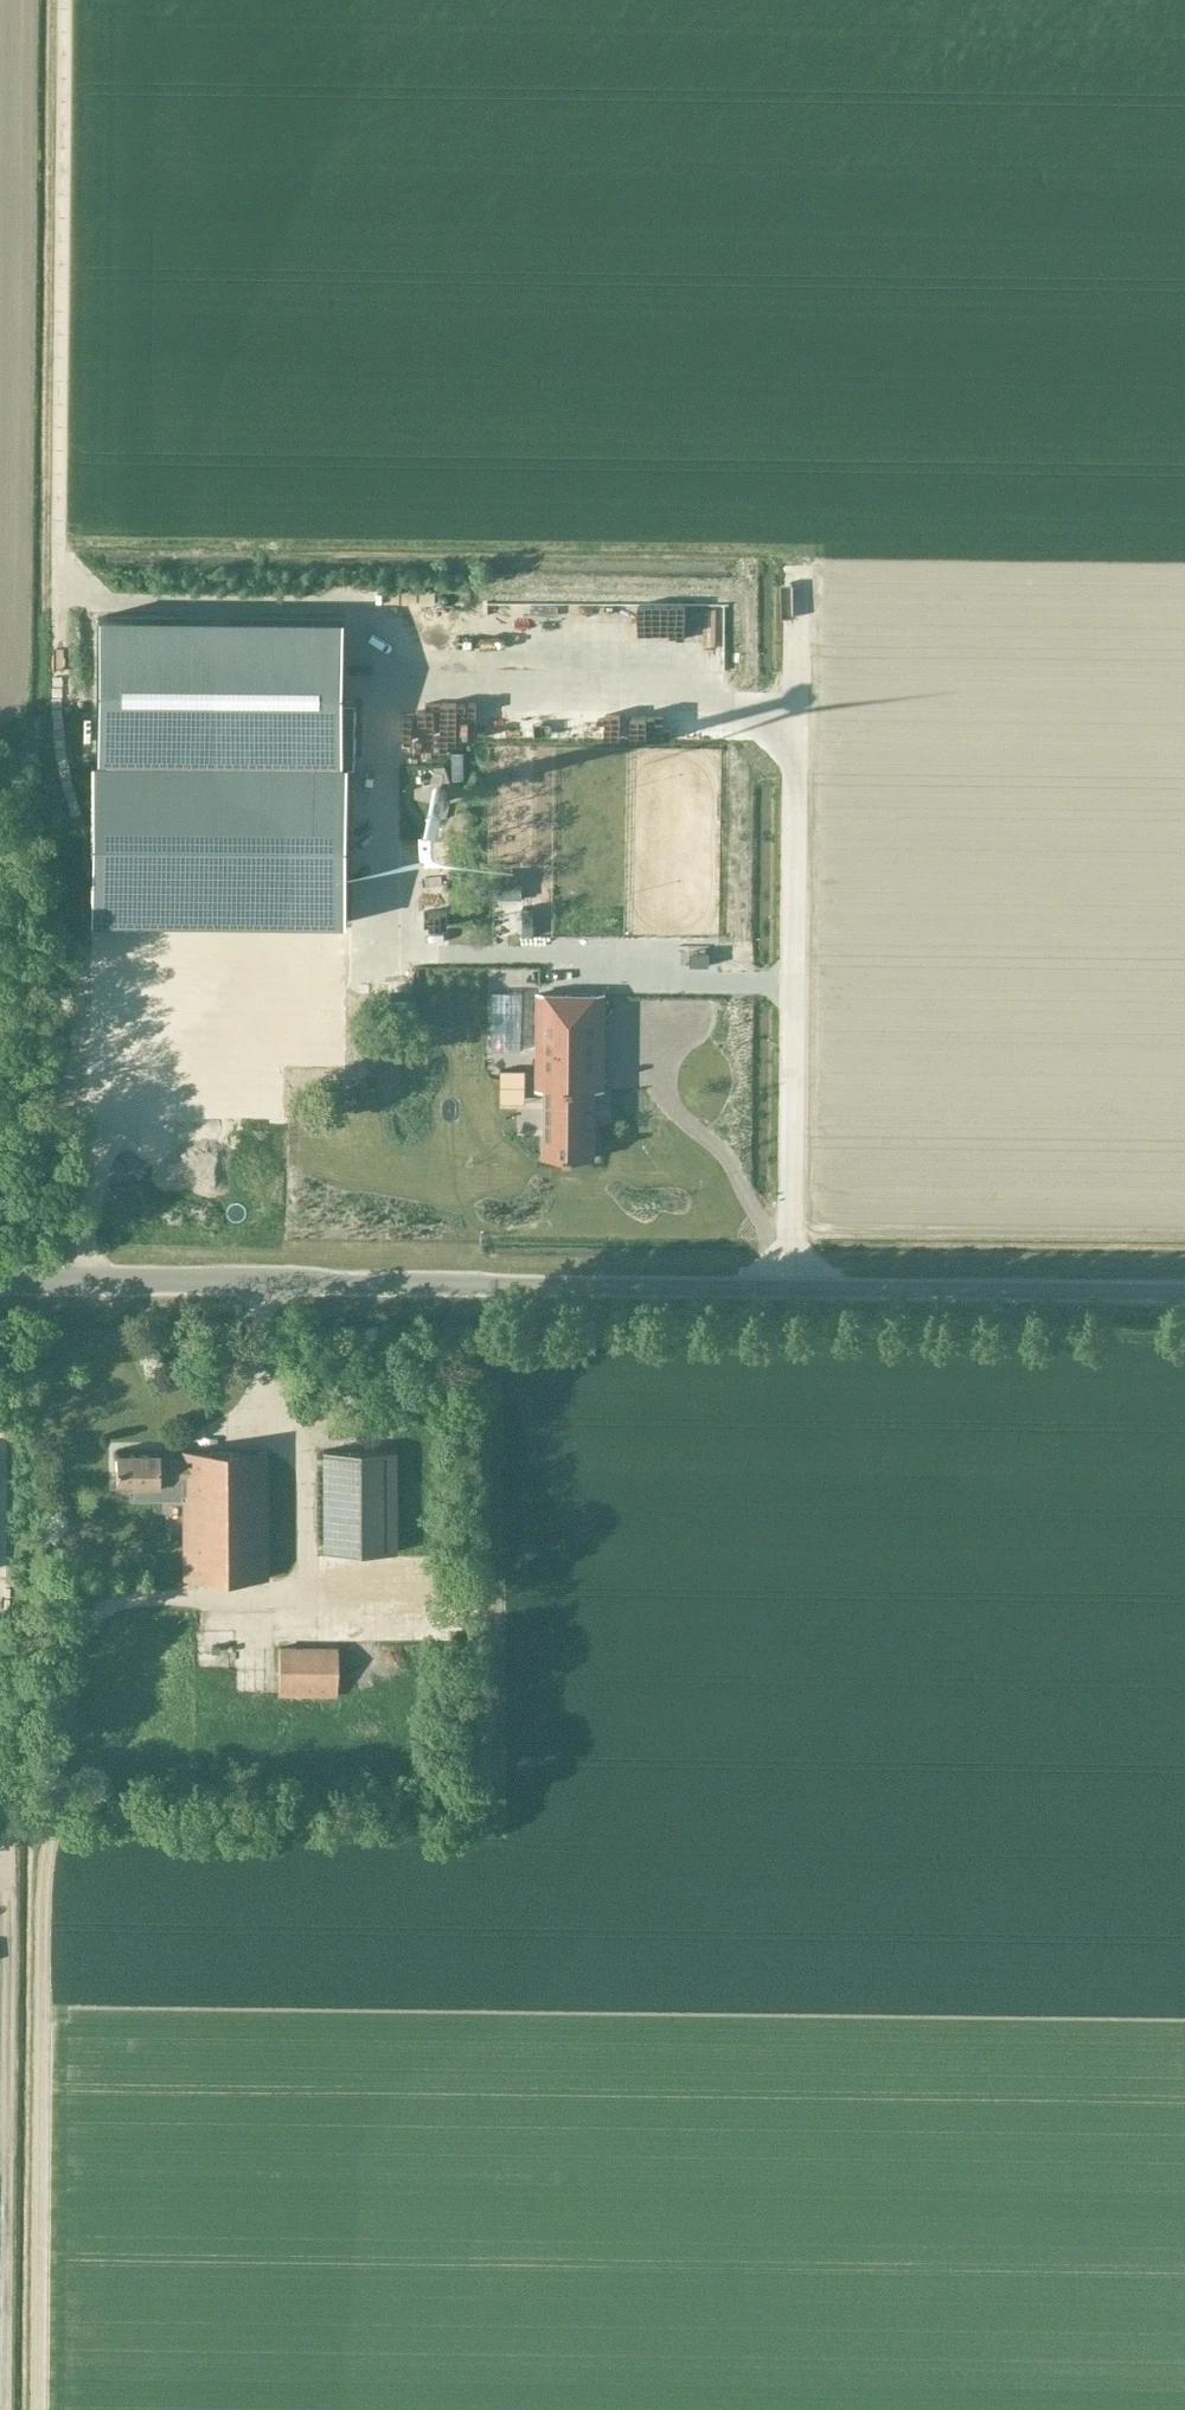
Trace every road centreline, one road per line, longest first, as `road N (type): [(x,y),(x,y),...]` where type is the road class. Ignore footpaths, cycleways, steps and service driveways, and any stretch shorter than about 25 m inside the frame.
road 1 (unclassified): [(1184,1294),(0,1281)]

